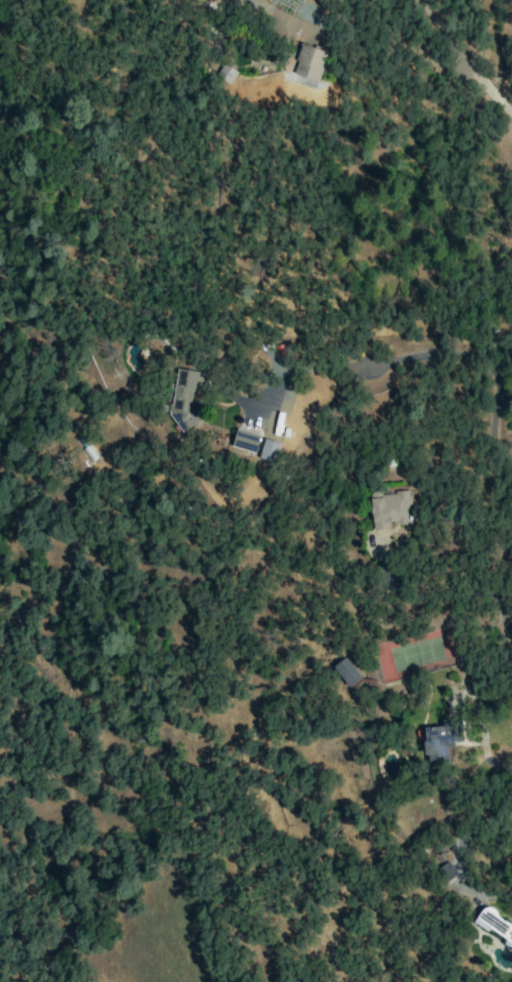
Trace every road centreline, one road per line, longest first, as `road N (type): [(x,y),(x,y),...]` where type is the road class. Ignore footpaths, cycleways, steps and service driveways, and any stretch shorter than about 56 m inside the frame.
road 1 (residential): [(380,369),(477,357),(501,405),(496,495),(511,656)]
road 2 (residential): [(415,0),(511,123)]

